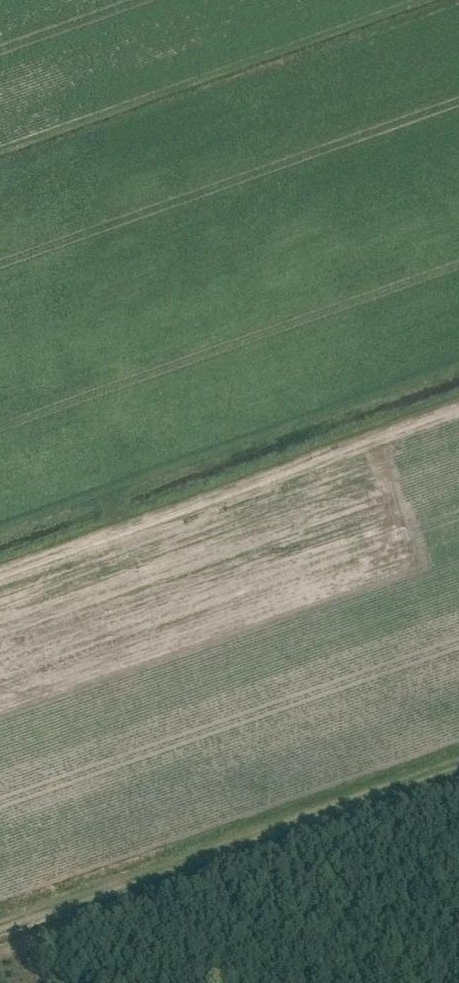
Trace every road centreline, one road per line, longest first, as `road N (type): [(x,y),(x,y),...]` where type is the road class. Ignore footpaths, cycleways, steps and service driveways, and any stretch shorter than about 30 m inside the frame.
road 1 (track): [(458,765),(0,925)]

